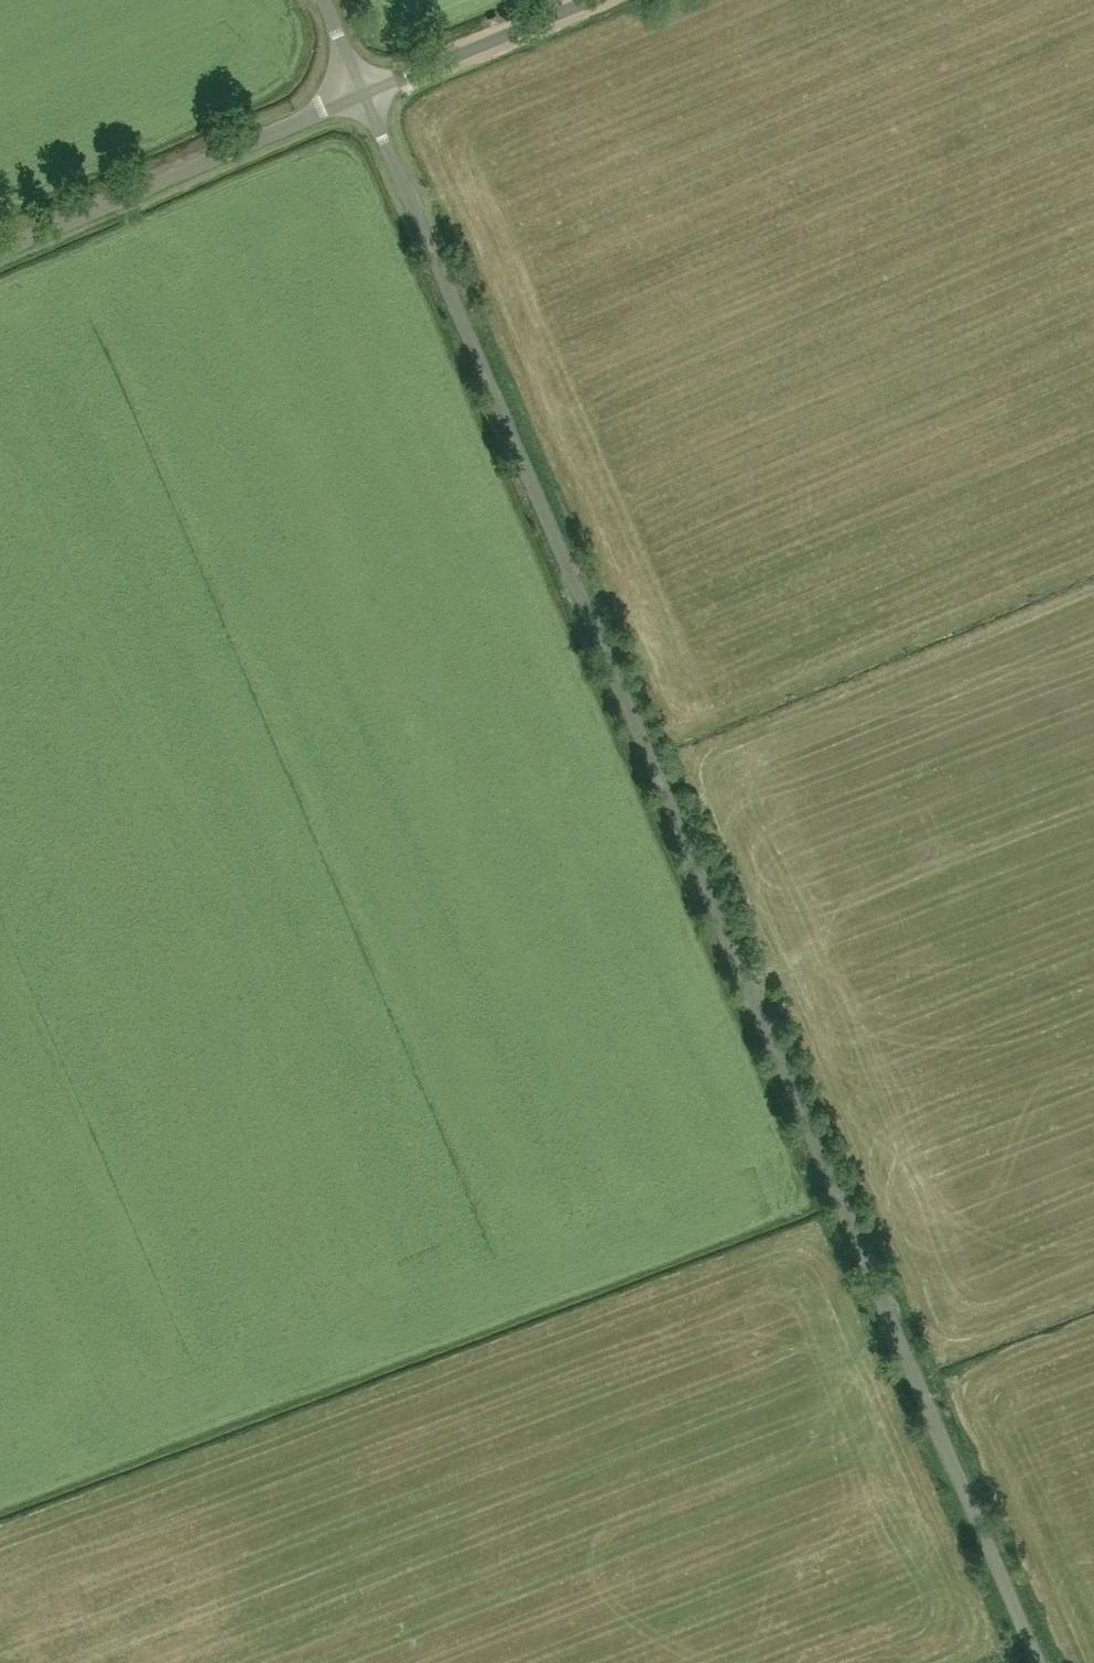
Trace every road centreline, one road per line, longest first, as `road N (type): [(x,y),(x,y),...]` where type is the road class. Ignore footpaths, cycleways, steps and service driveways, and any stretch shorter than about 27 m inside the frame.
road 1 (unclassified): [(1041,1662),(363,93)]
road 2 (unclassified): [(0,249),(363,93)]
road 3 (unclassified): [(363,93),(585,0)]

